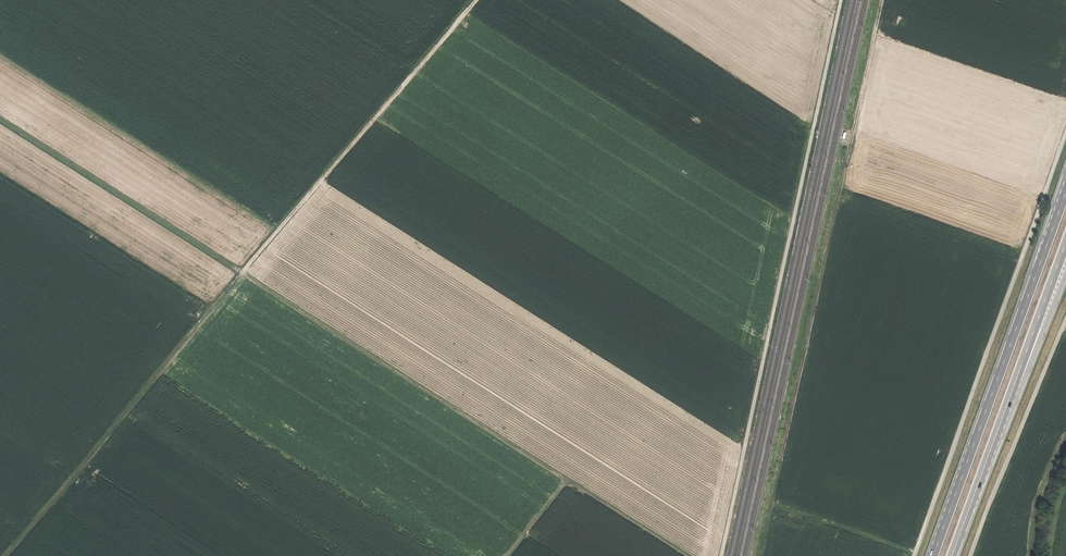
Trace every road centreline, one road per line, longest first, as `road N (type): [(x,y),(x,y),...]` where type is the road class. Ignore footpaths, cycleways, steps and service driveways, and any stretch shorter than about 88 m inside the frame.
road 1 (track): [(473,0),(6,555)]
road 2 (track): [(882,0),(761,555)]
road 3 (track): [(841,0),(722,555)]
road 4 (track): [(689,555),(241,273)]
road 5 (track): [(1065,134),(915,555)]
road 6 (trunk): [(1065,190),(933,555)]
road 7 (track): [(969,555),(1065,319)]
road 8 (trunk): [(1009,400),(1065,242)]
road 9 (trunk): [(952,555),(1009,400)]
road 10 (track): [(772,505),(916,553)]
road 11 (trunk): [(1009,400),(1065,281)]

